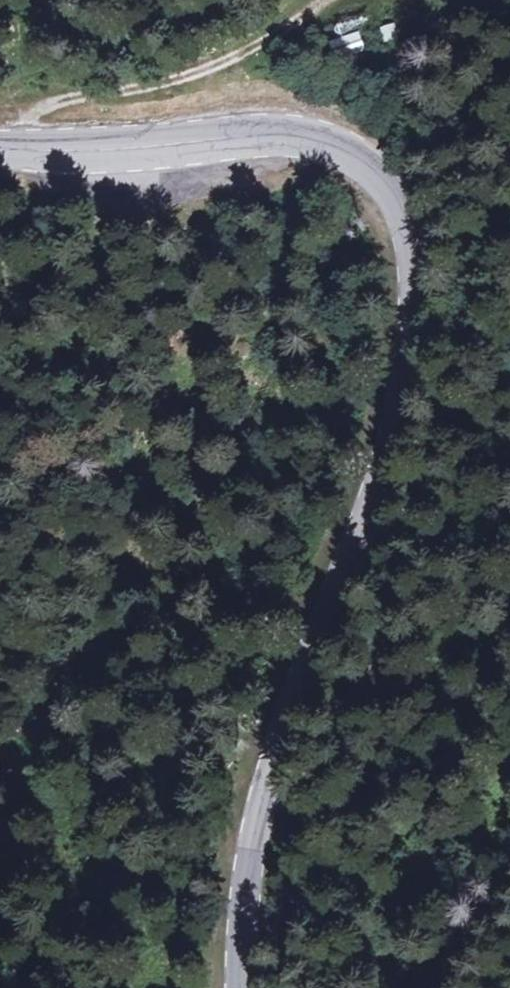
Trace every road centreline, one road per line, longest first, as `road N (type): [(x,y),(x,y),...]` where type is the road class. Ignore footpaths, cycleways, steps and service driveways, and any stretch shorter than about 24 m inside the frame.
road 1 (secondary): [(292,740),(379,489),(403,373),(407,287),(395,229),(375,191),(320,147),(273,139),(0,152)]
road 2 (track): [(320,5),(271,39),(191,74),(29,112),(4,152)]
road 3 (secondary): [(292,740),(262,843),(248,987)]

